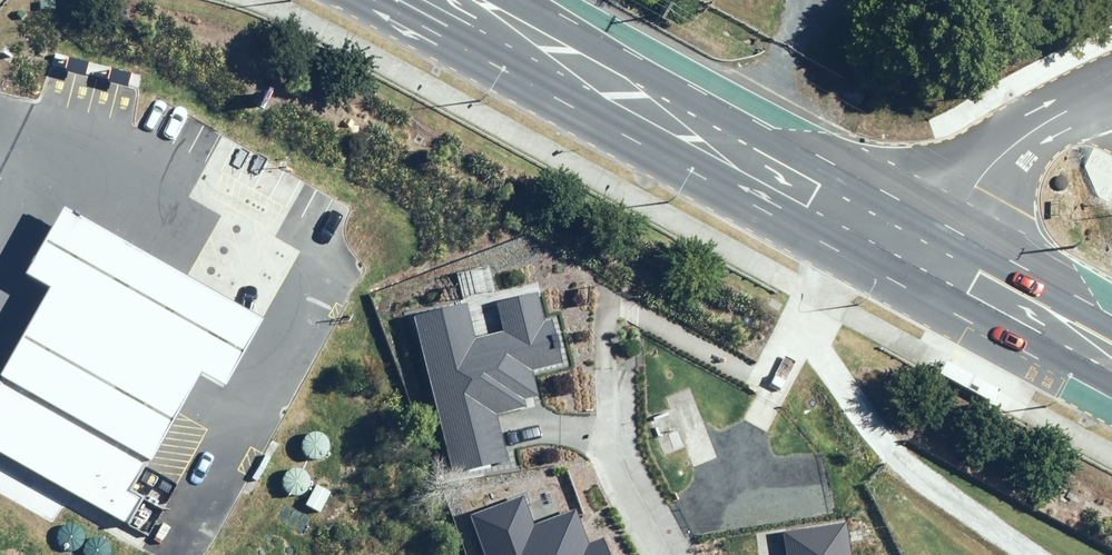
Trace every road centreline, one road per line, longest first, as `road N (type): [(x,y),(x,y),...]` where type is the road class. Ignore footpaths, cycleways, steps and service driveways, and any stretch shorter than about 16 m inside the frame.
road 1 (primary): [(431,1),(860,238)]
road 2 (primary): [(1111,363),(860,238)]
road 3 (residential): [(609,307),(609,441),(670,554)]

